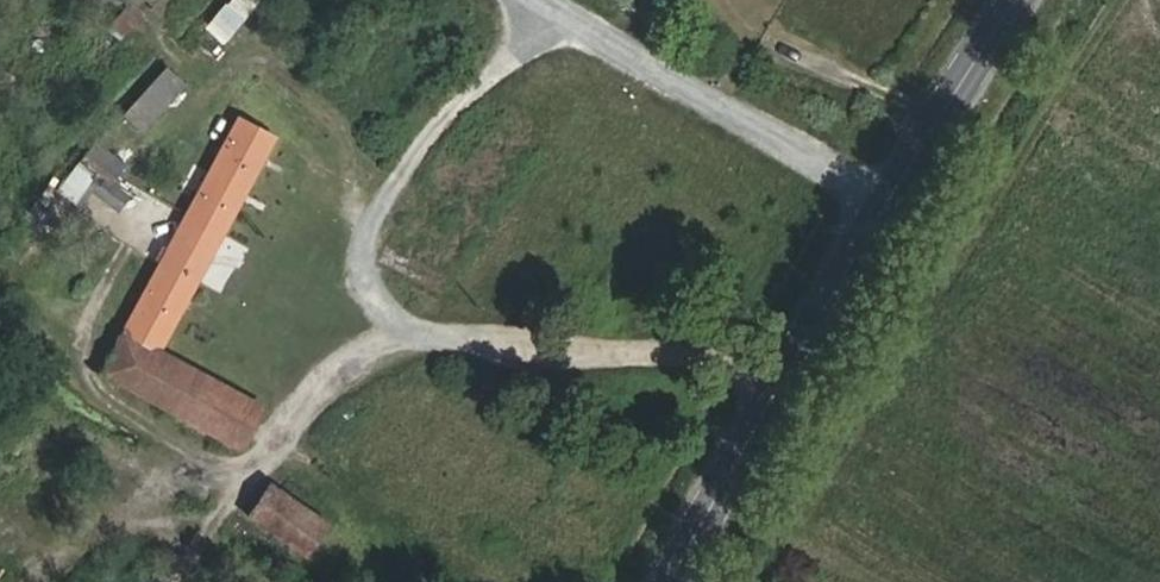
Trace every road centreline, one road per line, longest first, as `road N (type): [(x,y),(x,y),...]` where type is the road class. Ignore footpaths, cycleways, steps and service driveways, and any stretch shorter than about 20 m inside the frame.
road 1 (primary): [(1019,0),(800,336),(663,581)]
road 2 (track): [(548,0),(887,202)]
road 3 (track): [(181,581),(278,444)]

